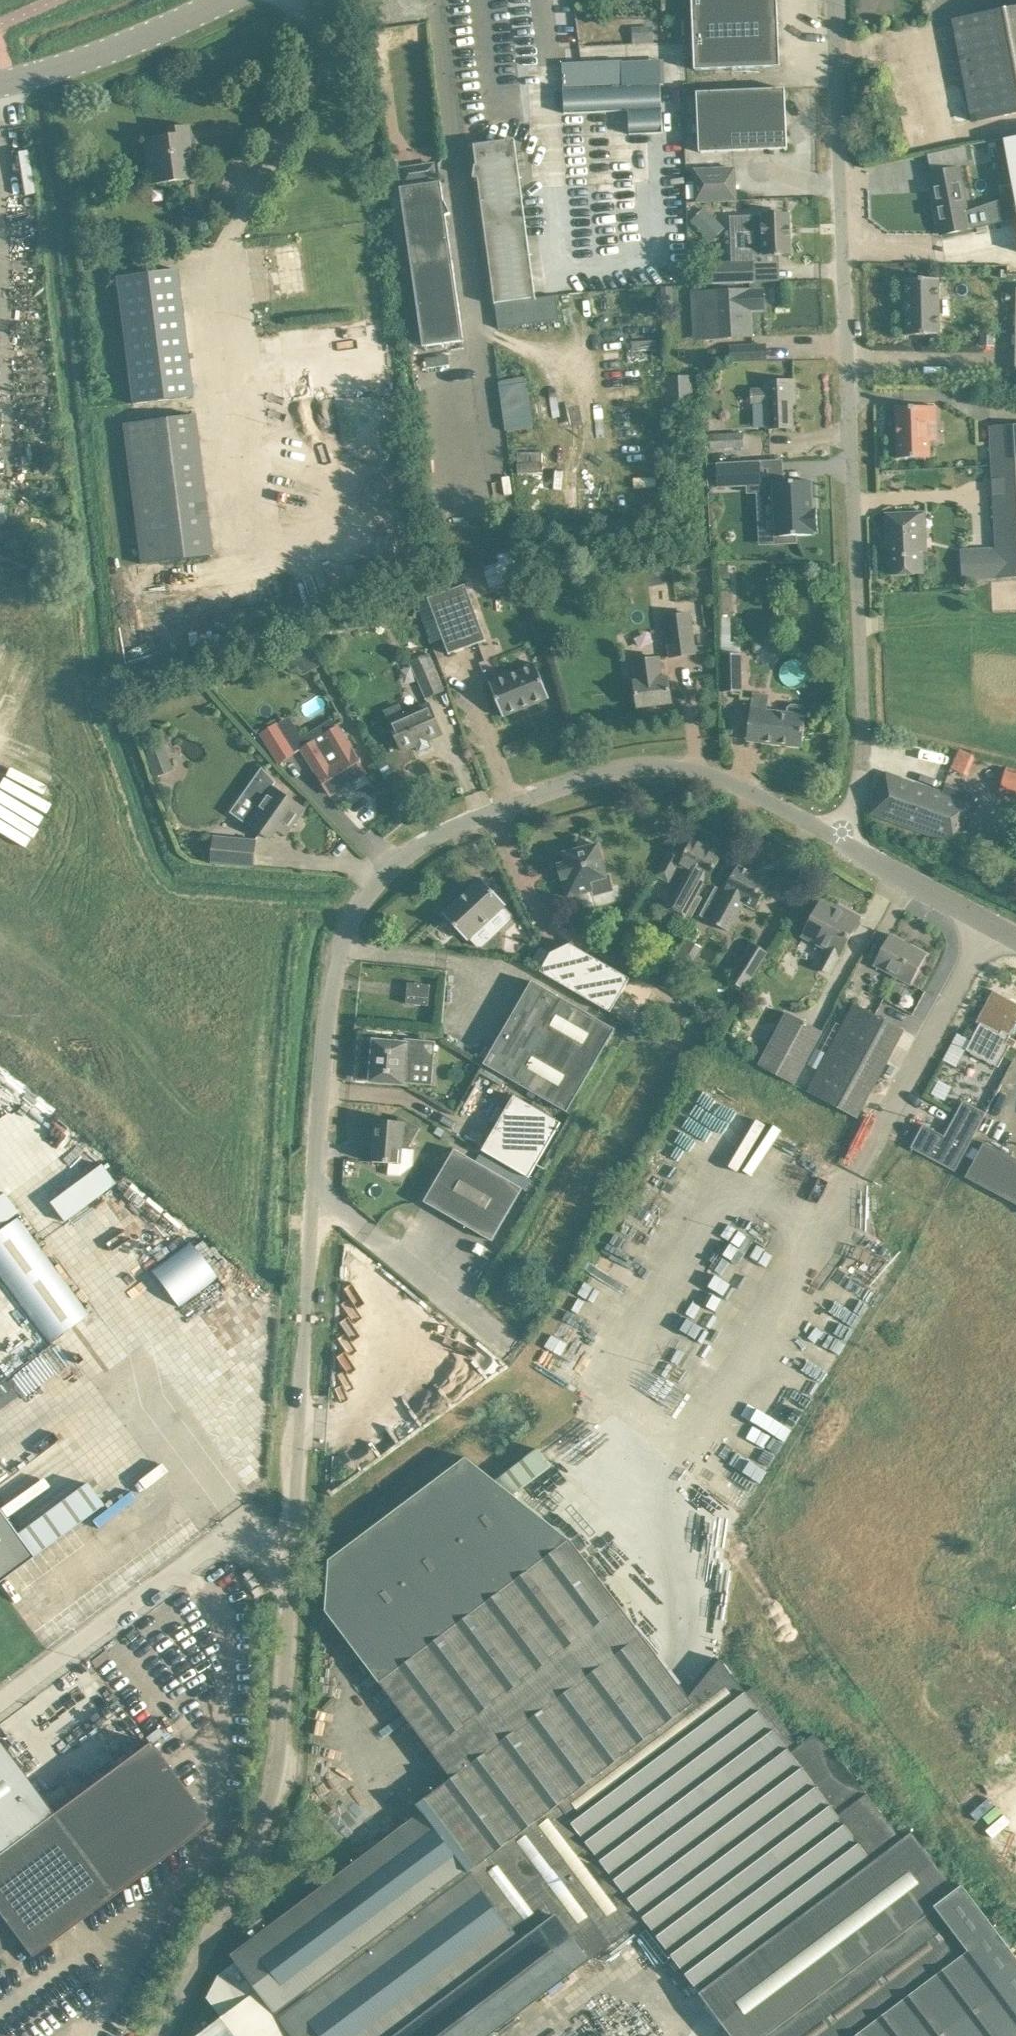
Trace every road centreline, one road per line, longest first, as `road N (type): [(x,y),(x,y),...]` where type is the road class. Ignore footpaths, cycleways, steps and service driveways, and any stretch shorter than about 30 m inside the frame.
road 1 (unclassified): [(159,2035),(260,1833),(274,1777),(325,1018),(340,946),(367,893),(400,857),(451,826),(618,767),(661,765),(732,782),(842,838)]
road 2 (unclassified): [(838,0),(862,775),(842,838)]
road 3 (unclassified): [(0,84),(144,39),(223,0)]
road 4 (unclassified): [(1015,940),(842,838)]

